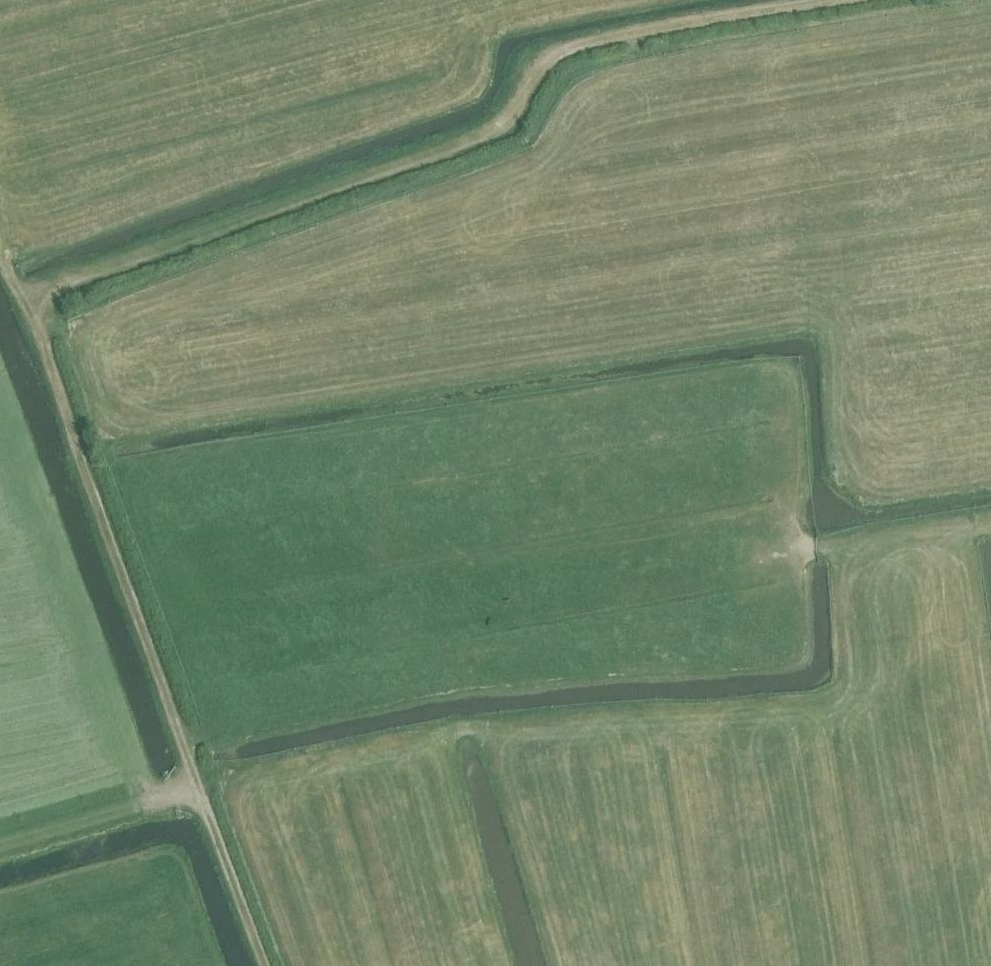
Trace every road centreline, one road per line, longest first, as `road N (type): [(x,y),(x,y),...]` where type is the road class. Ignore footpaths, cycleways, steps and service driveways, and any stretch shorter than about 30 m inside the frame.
road 1 (track): [(267,965),(73,429),(43,334),(48,297),(56,286),(514,119),(537,66),(588,46),(850,0)]

